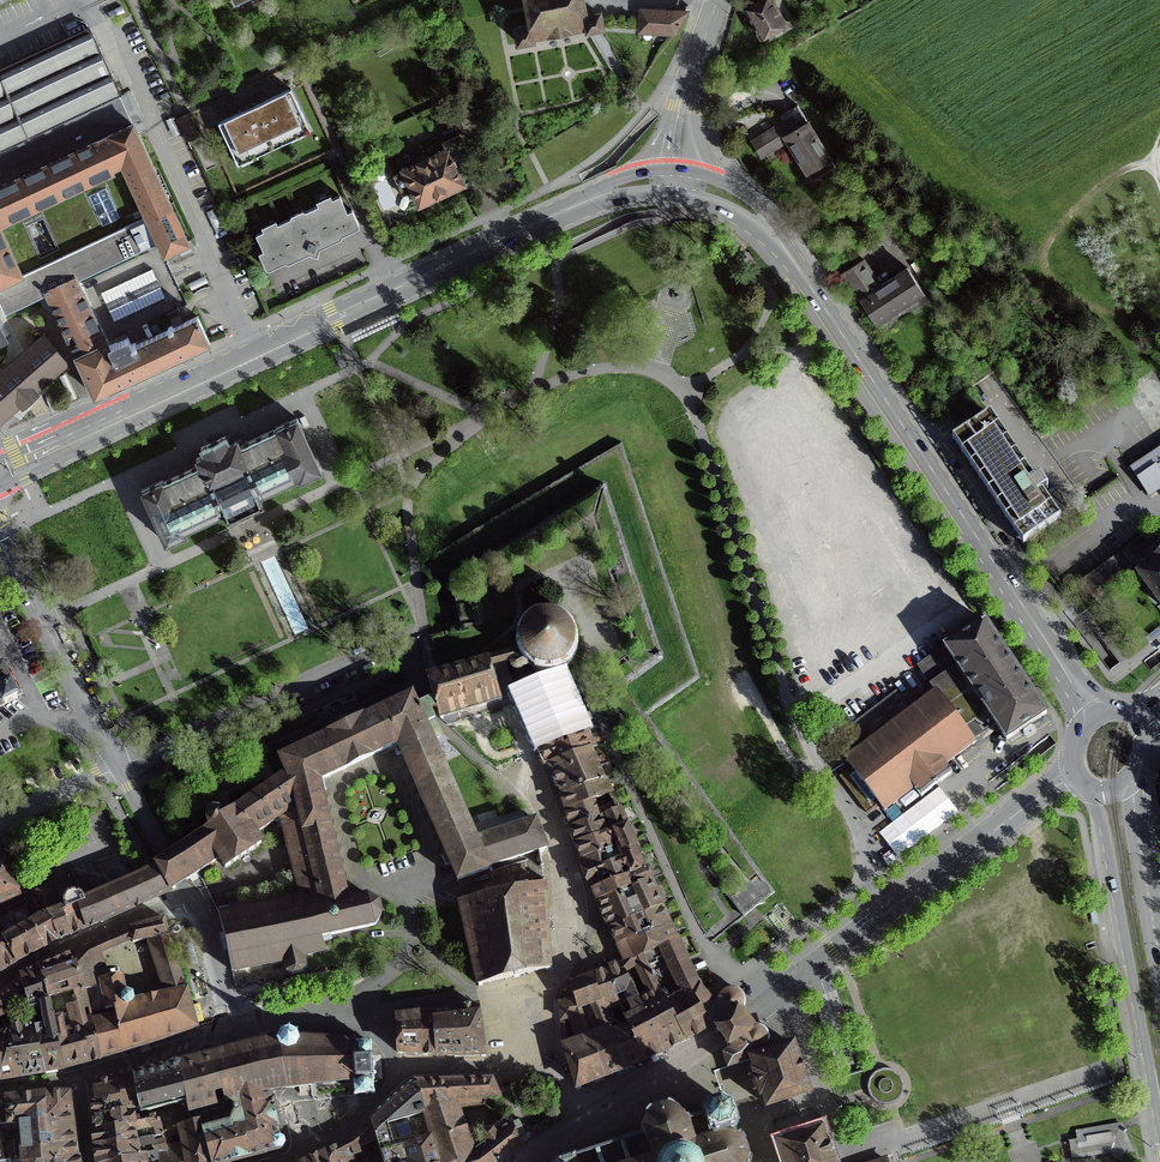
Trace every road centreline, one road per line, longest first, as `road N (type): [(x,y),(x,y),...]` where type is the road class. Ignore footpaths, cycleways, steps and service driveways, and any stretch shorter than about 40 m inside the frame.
road 1 (primary): [(0,474),(550,217),(655,181)]
road 2 (primary): [(655,181),(721,192),(764,221),(1093,718)]
road 3 (residential): [(750,1018),(1075,771)]
road 4 (primary): [(1091,790),(1159,1131)]
road 5 (residential): [(120,768),(418,632)]
road 6 (track): [(1154,167),(1100,192),(1060,231),(1045,260),(1065,295),(1085,308),(1159,323)]
road 7 (residential): [(0,533),(120,768)]
road 8 (track): [(829,781),(788,762),(749,687),(721,608)]
road 9 (tertiary): [(655,181),(714,0)]
road 10 (primary): [(1159,959),(1131,781)]
road 11 (residential): [(45,802),(55,849),(23,901),(0,912)]

